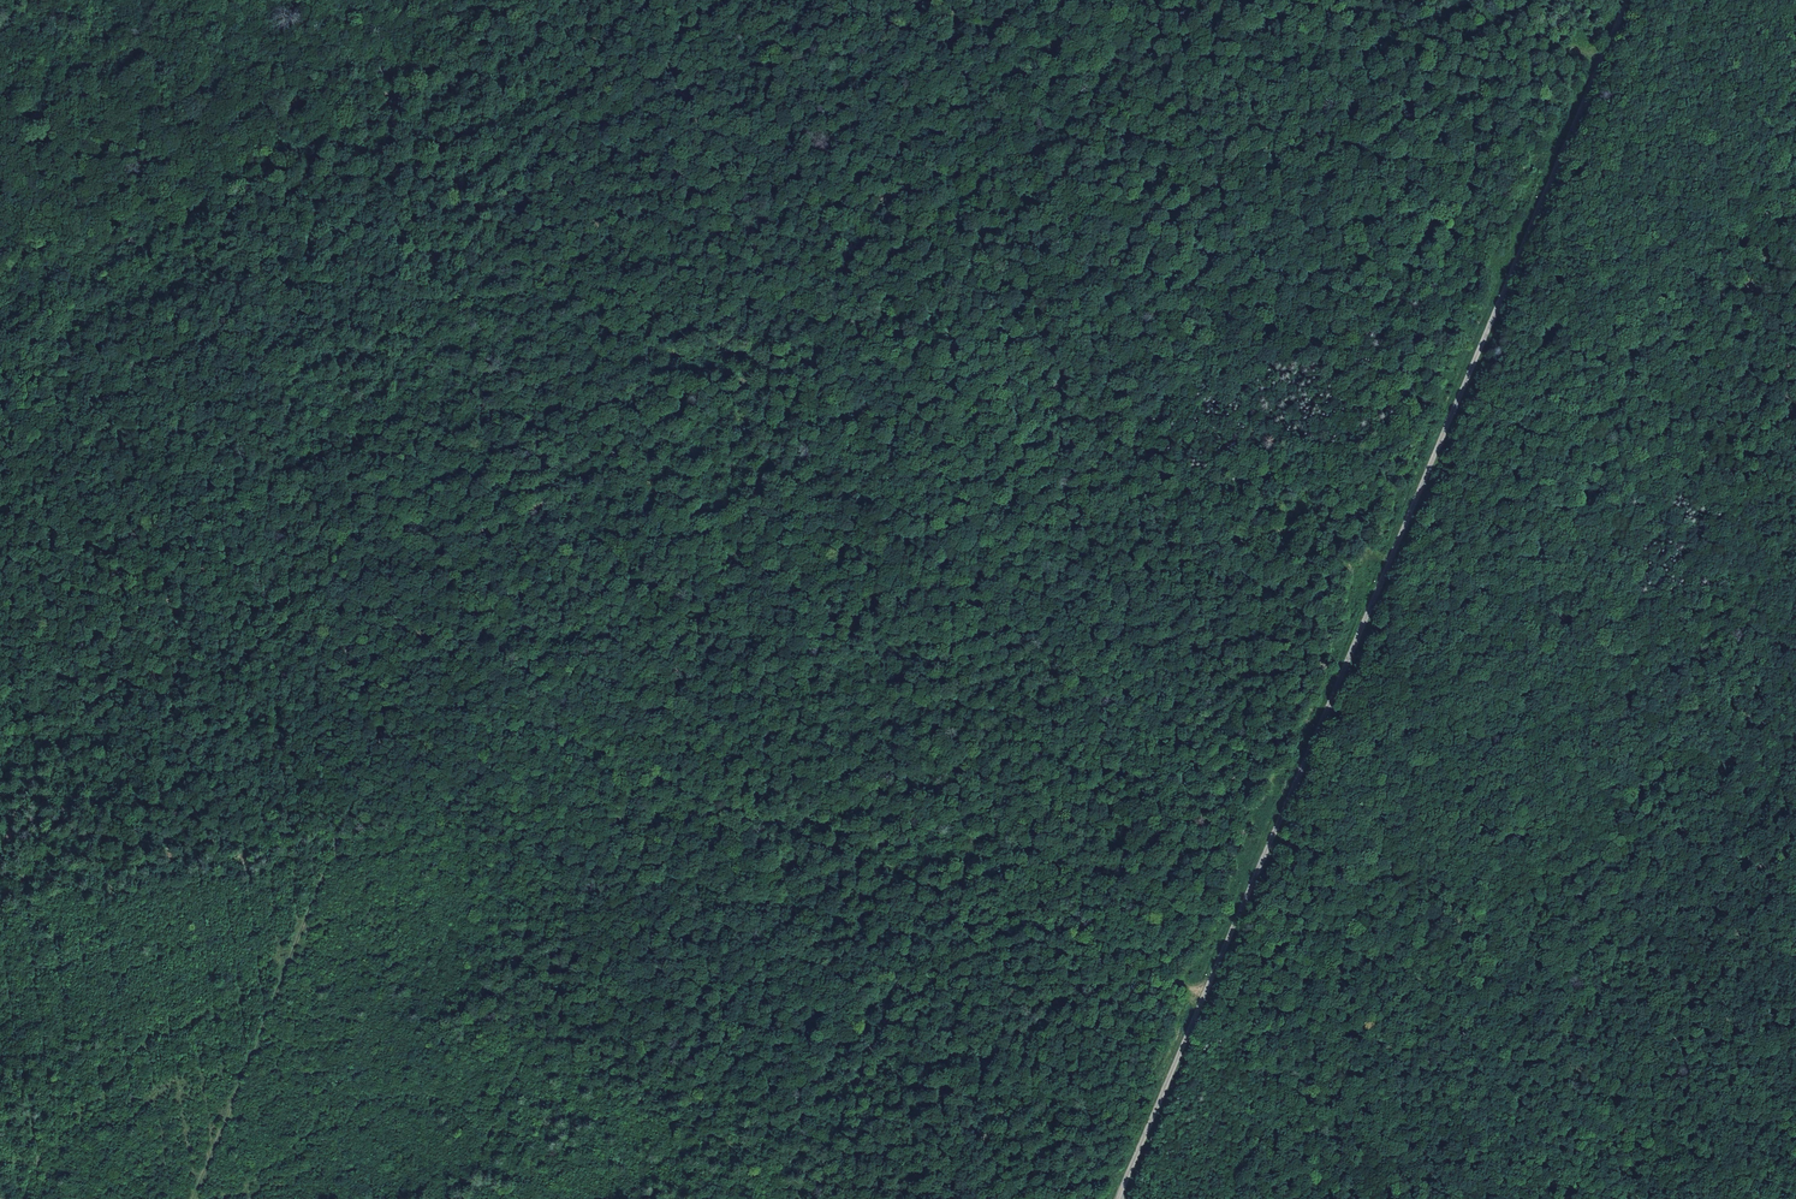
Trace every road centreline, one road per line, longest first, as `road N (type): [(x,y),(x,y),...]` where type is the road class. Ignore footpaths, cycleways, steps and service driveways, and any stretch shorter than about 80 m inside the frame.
road 1 (unclassified): [(1627,0),(1118,1198)]
road 2 (track): [(0,320),(160,229),(261,152),(458,57),(510,0)]

